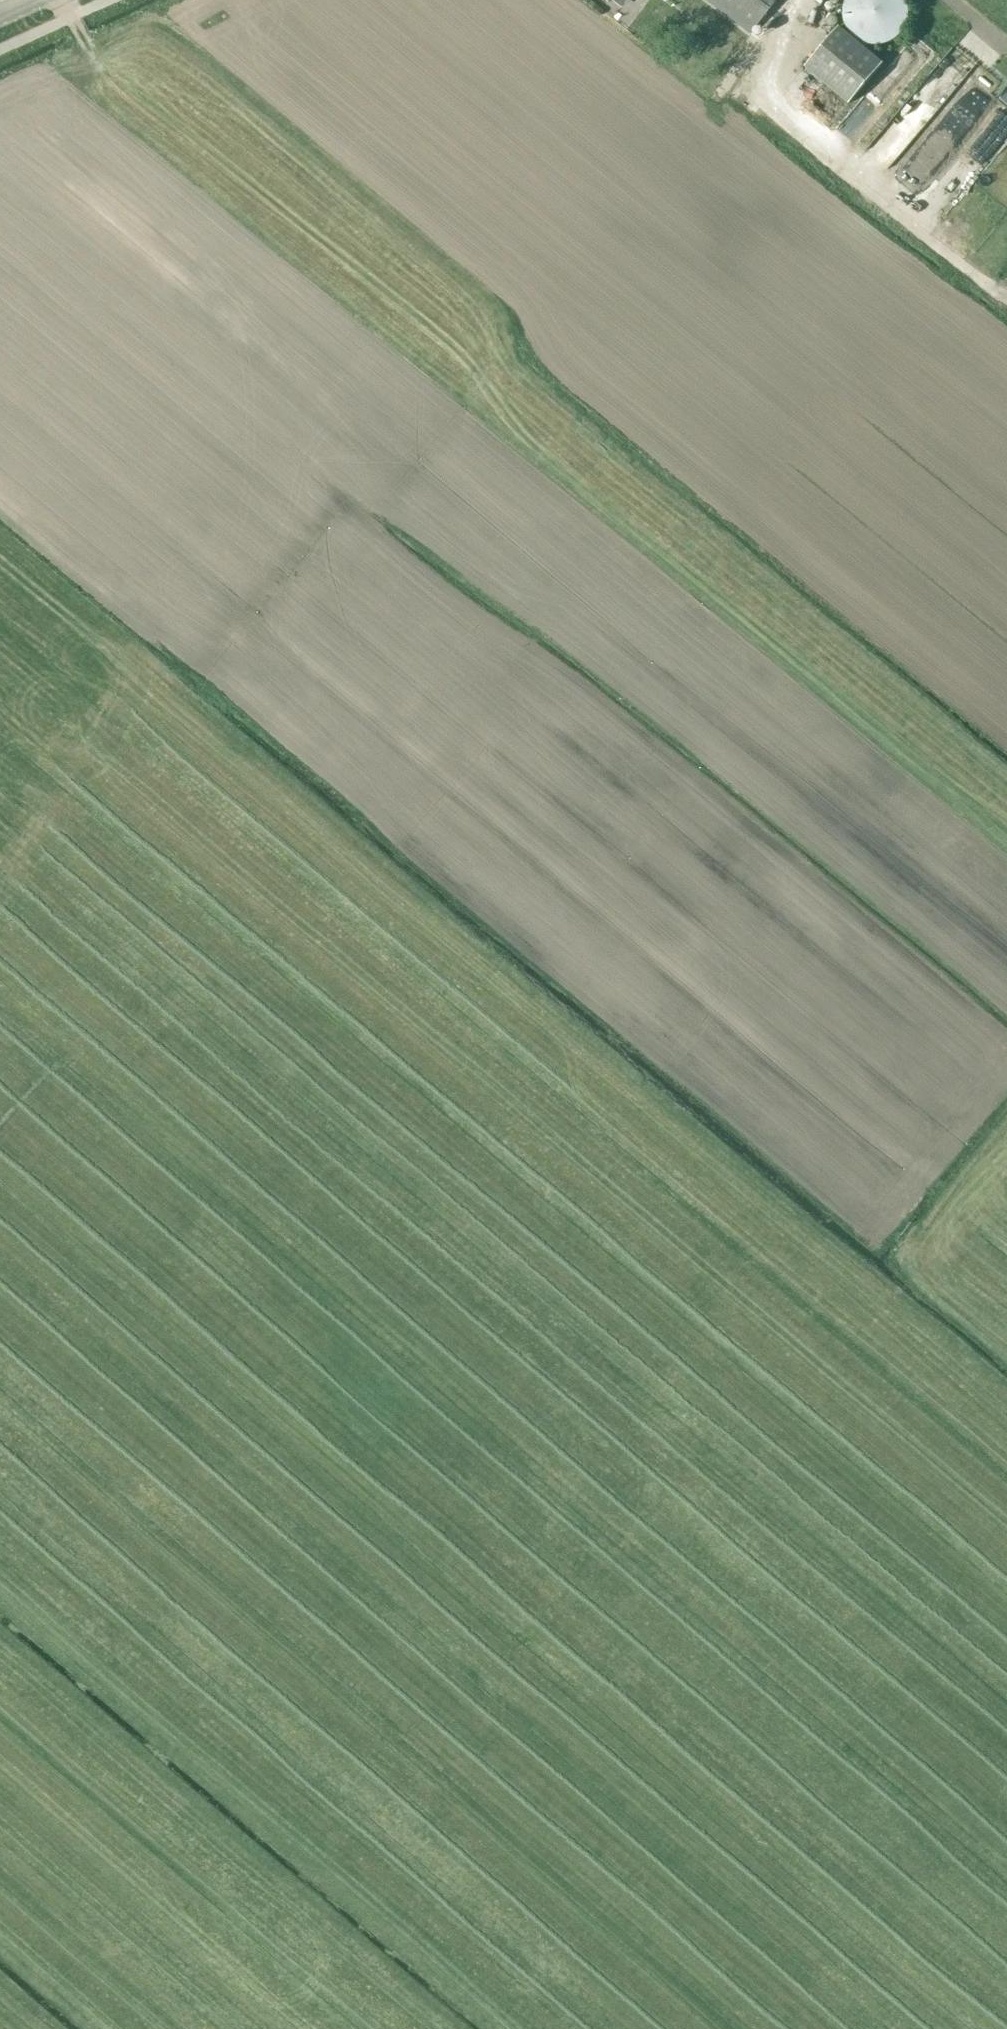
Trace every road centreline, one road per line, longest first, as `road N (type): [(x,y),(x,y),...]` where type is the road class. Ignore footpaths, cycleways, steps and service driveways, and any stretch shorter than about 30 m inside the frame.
road 1 (track): [(774,46),(771,105),(1006,298)]

